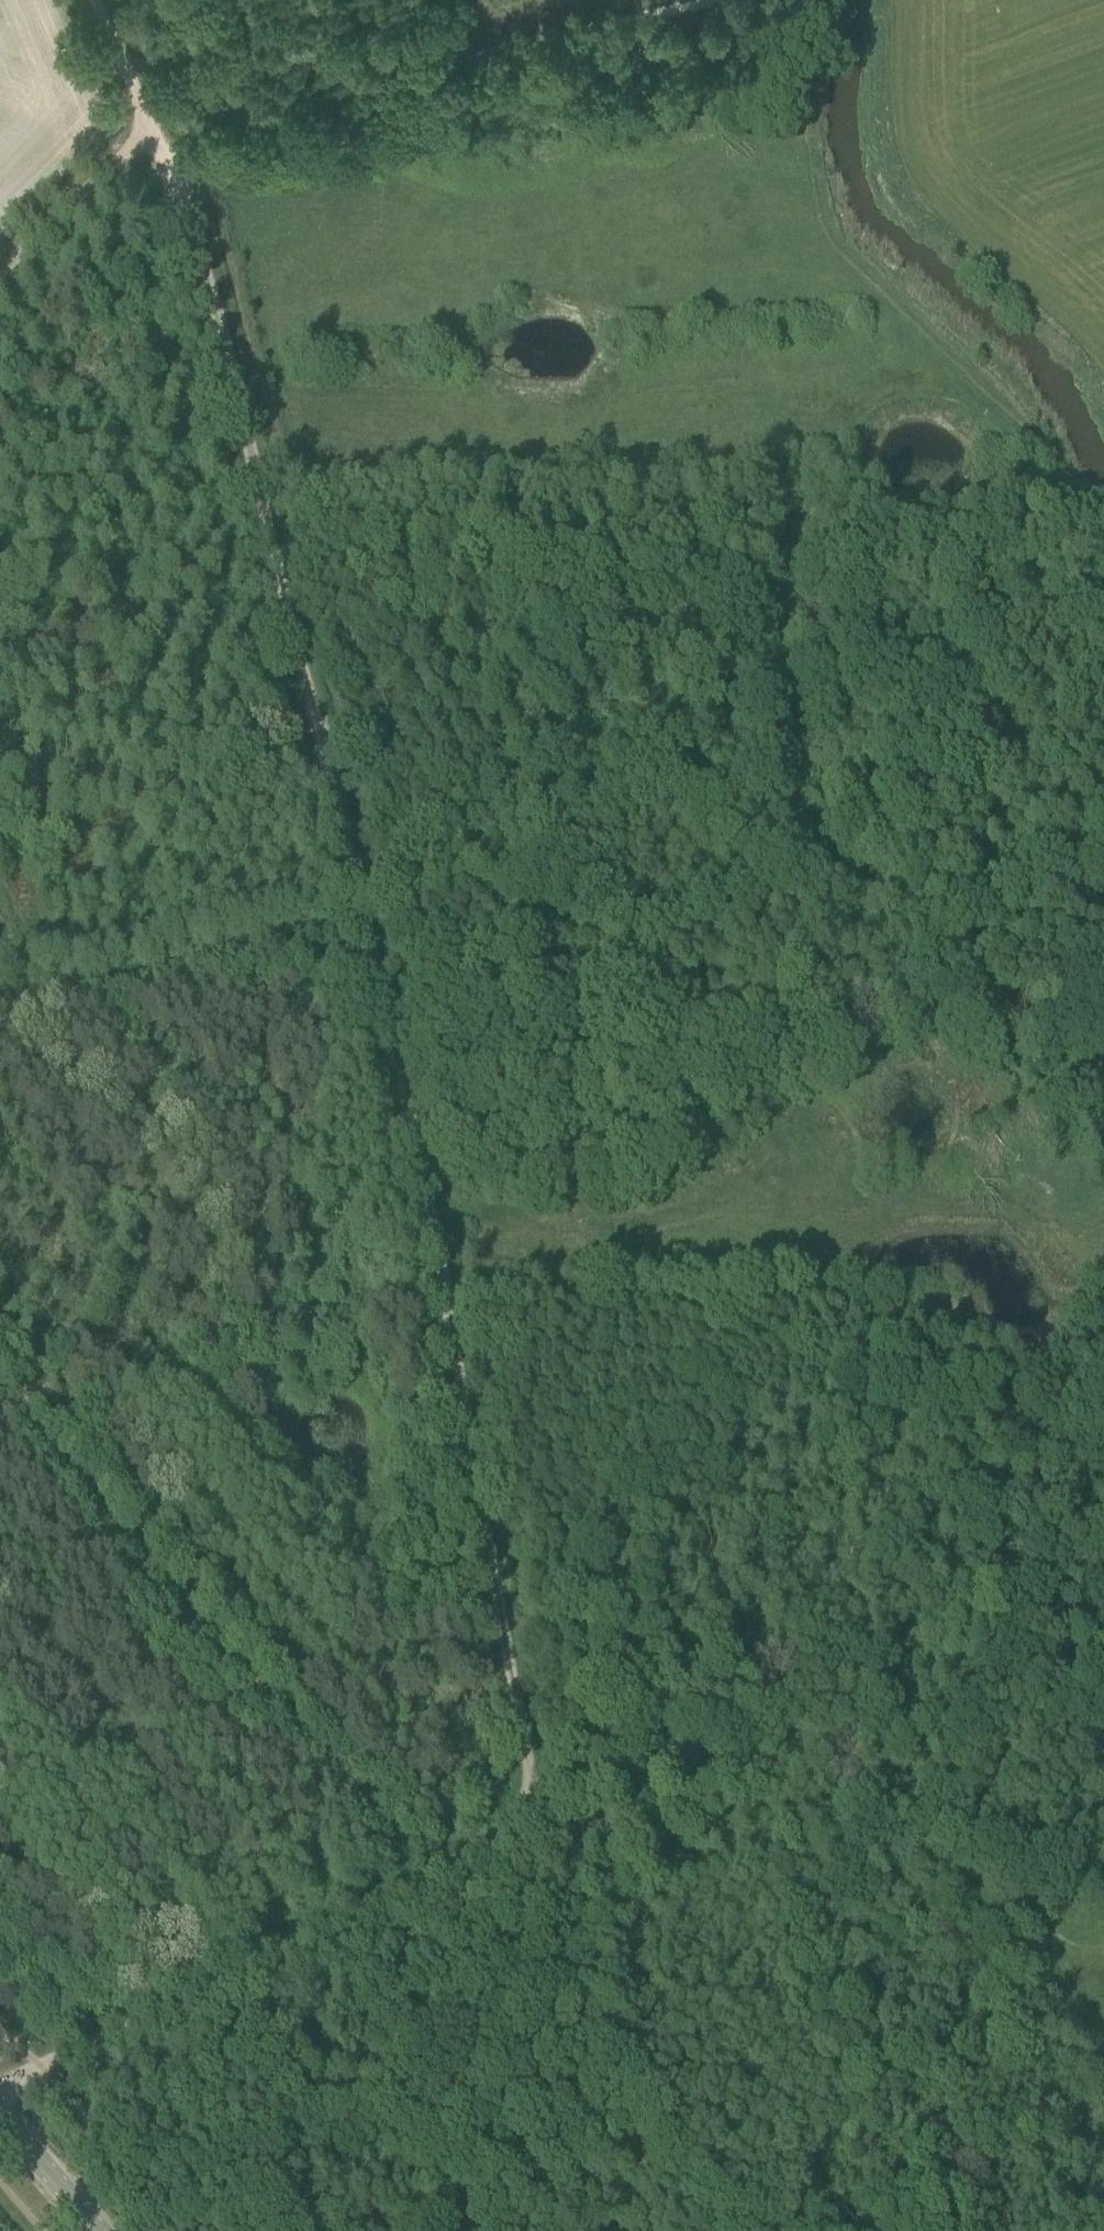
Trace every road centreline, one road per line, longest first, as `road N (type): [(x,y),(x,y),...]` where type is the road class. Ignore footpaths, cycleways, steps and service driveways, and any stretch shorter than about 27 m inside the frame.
road 1 (track): [(170,167),(234,371),(364,921),(535,1799),(498,1841),(38,2064)]
road 2 (track): [(535,1799),(579,1802),(640,1842),(707,1868),(899,1876),(979,1891),(1040,1921)]
road 3 (track): [(154,129),(0,280)]
road 4 (tertiary): [(99,2230),(0,2114)]
road 5 (track): [(98,0),(154,129)]

